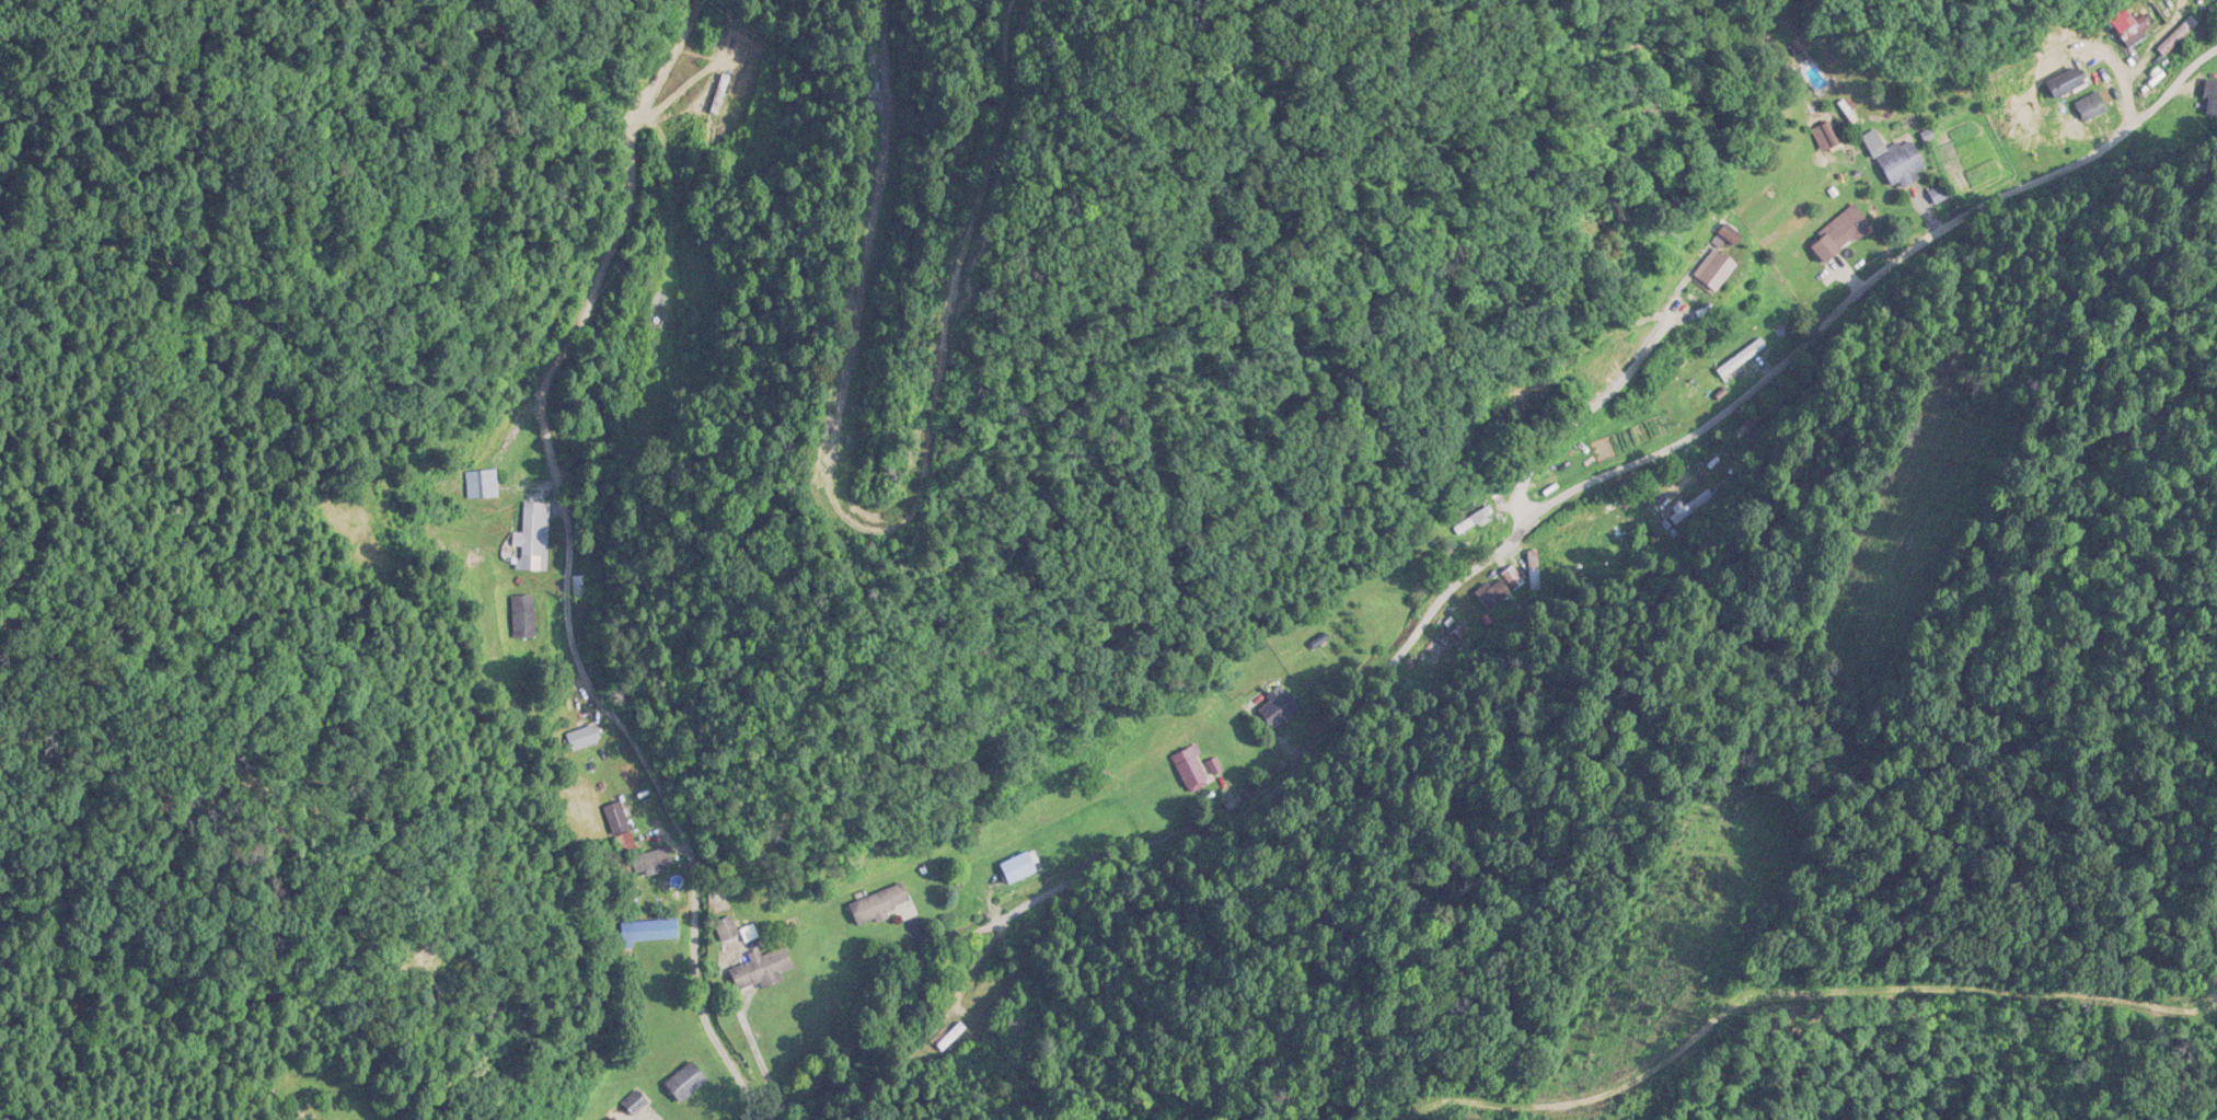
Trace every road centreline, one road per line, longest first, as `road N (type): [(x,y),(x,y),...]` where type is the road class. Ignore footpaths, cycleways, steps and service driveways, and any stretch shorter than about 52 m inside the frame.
road 1 (residential): [(766,1119),(842,1054),(912,970),(1017,905),(1171,841),(1284,775),(1332,708),(1429,608),(1549,499),(1630,464),(1744,397),(1883,263),(1986,197),(2056,169)]
road 2 (residential): [(783,1105),(729,1052),(658,813)]
road 3 (residential): [(2056,169),(2156,115),(2216,58)]

